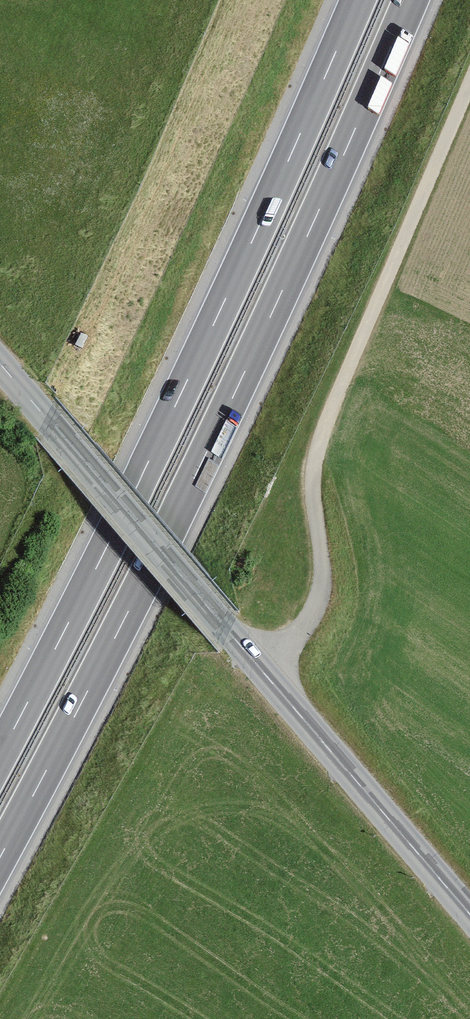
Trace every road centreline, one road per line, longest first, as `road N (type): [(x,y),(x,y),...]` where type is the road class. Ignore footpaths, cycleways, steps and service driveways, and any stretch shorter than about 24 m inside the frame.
road 1 (motorway): [(0,854),(230,401),(409,0)]
road 2 (motorway): [(356,0),(186,382),(0,752)]
road 3 (tertiary): [(226,631),(469,916)]
road 4 (unclassified): [(0,366),(226,631)]

